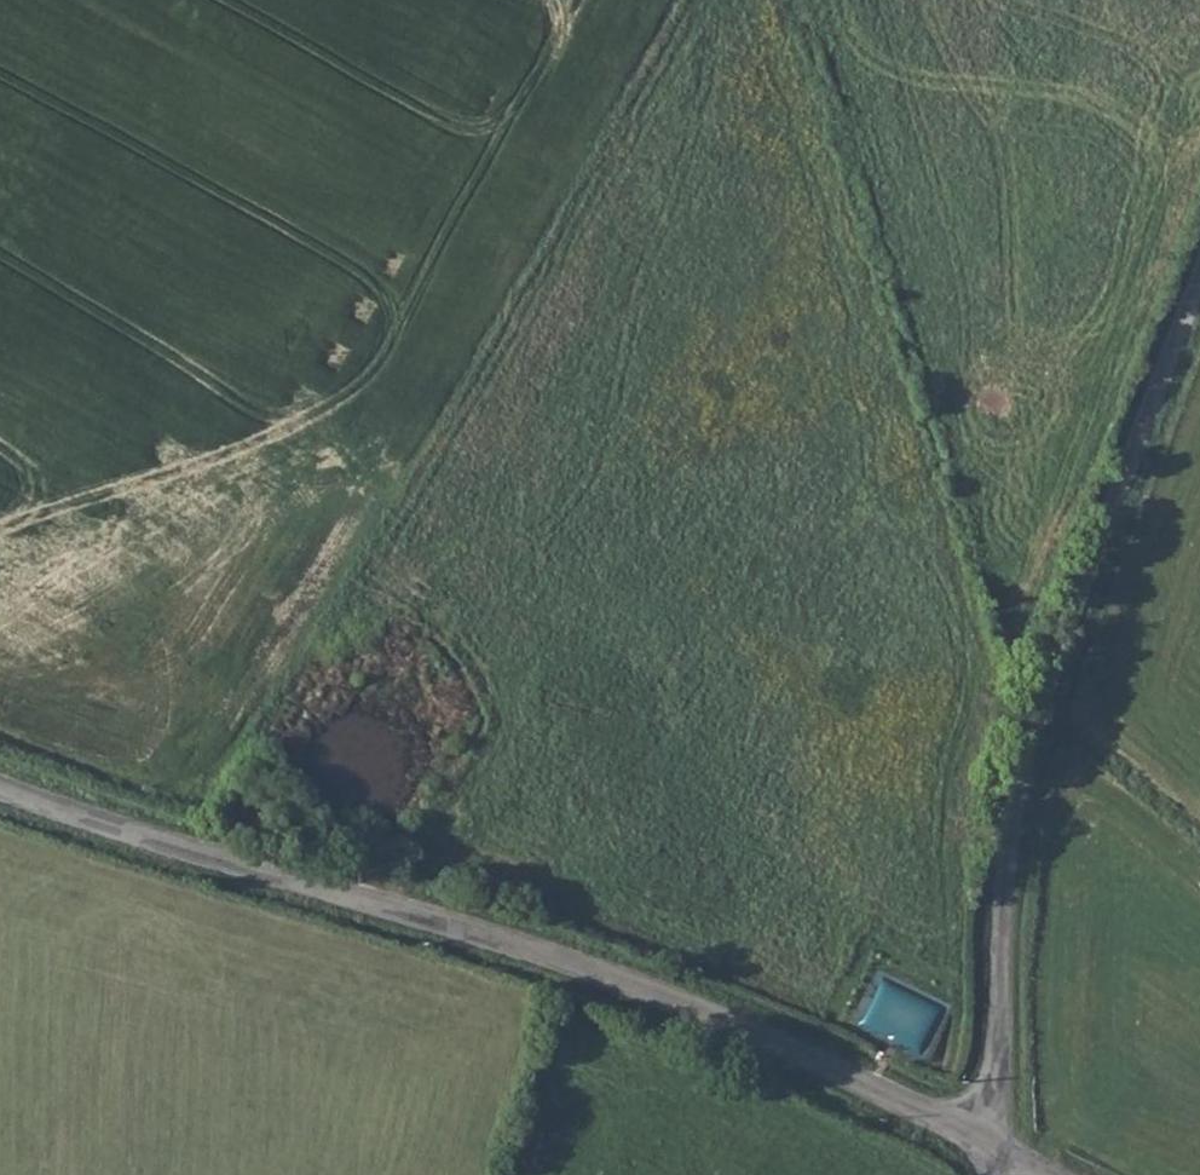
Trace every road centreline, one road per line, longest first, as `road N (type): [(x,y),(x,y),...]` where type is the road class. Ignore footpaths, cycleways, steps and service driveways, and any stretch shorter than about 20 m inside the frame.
road 1 (unclassified): [(0,788),(146,841),(276,874),(667,998),(992,1141)]
road 2 (unclassified): [(1199,283),(1132,455),(1017,798),(1000,915),(992,1141)]

